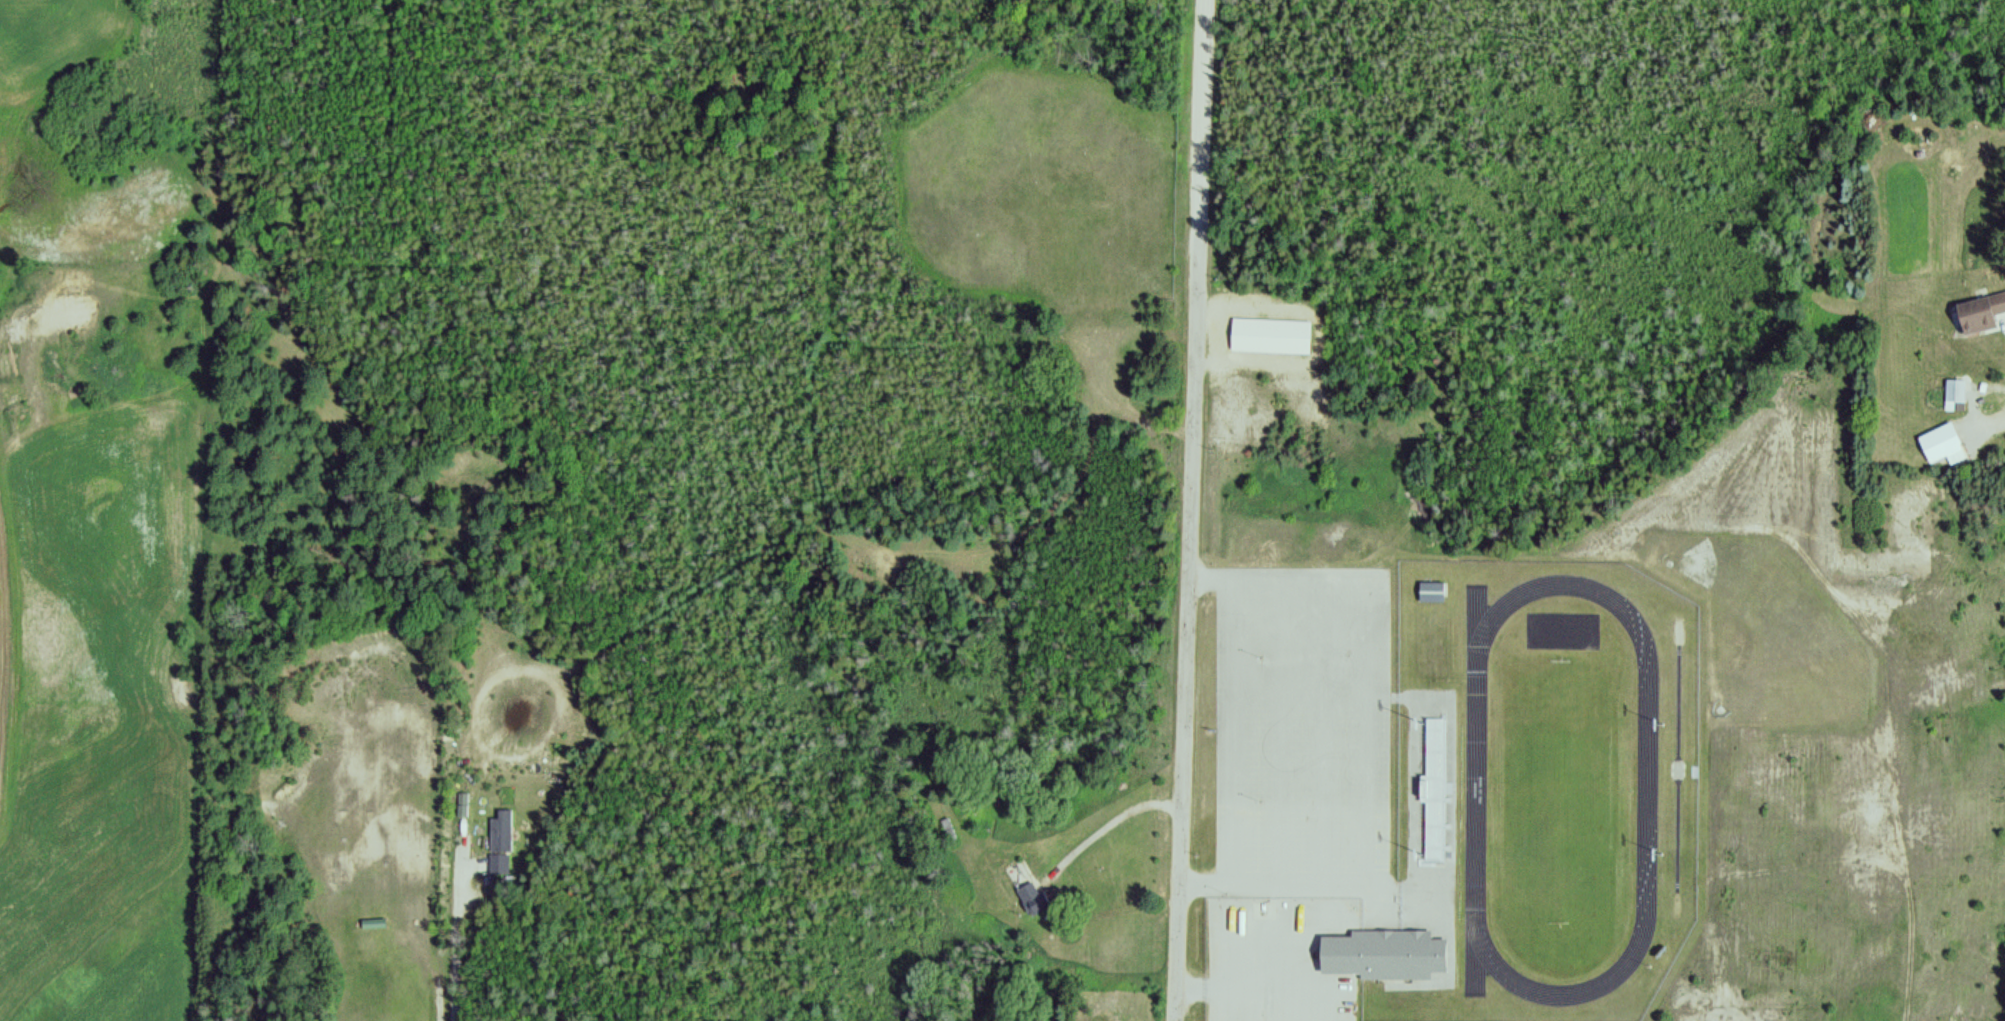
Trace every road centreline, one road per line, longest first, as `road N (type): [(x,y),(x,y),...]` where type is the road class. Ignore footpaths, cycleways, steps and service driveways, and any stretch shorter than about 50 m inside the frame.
road 1 (residential): [(1177,1020),(1208,0)]

